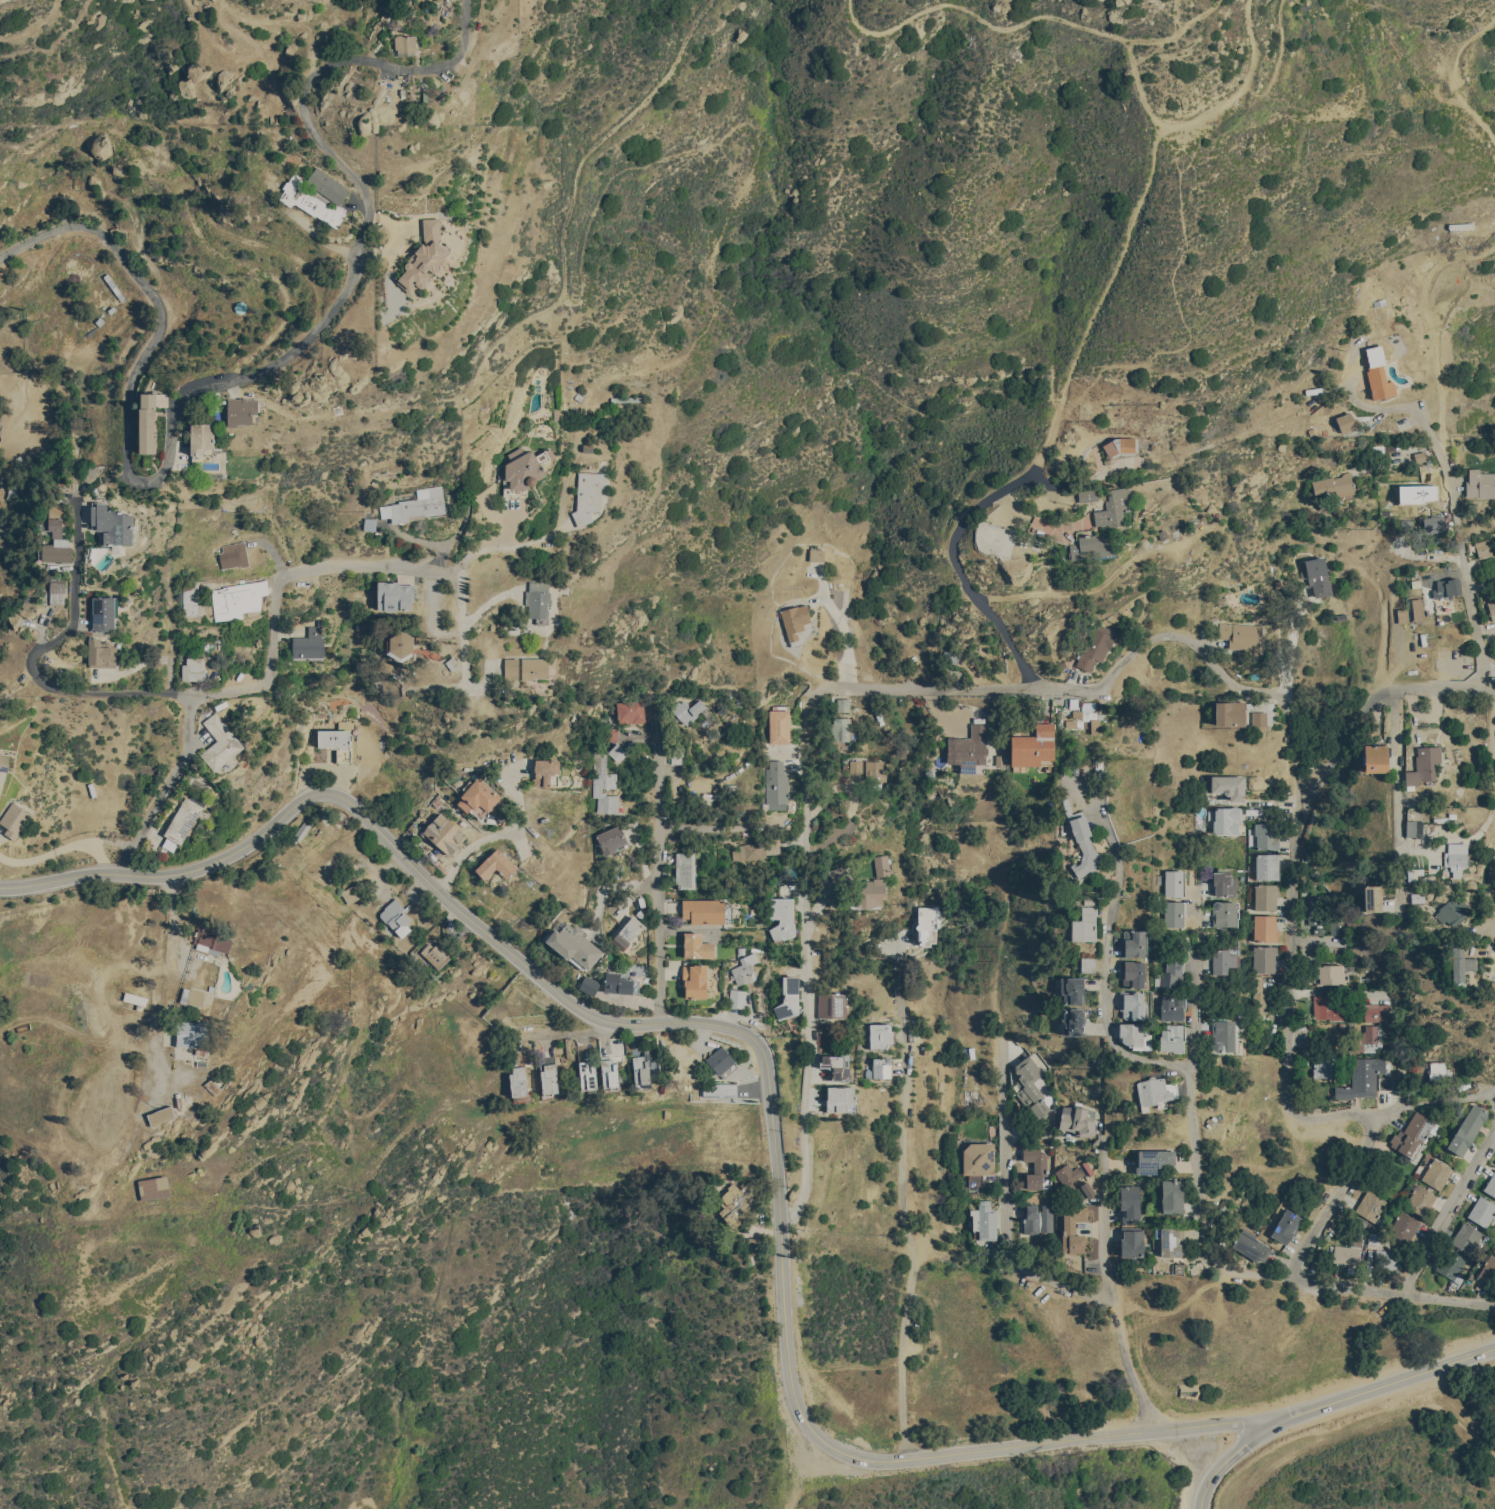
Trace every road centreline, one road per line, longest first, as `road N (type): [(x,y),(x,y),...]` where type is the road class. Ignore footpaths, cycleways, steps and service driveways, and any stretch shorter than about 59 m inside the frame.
road 1 (tertiary): [(0,887),(192,870),(256,839),(302,799),(338,795),(440,894),(587,1014),(618,1023),(725,1024),(759,1040),(781,1243)]
road 2 (track): [(129,1508),(115,1483),(103,1374),(147,1328),(236,1178),(255,1159),(309,1135),(323,1117),(360,1031),(360,953),(279,892)]
road 3 (track): [(710,0),(661,83),(582,164),(552,305),(518,324),(461,399),(363,423),(307,420),(231,379)]
road 4 (tertiary): [(781,1243),(797,1407),(819,1439),(860,1459),(907,1461),(1277,1418)]
road 5 (track): [(1002,34),(986,72),(972,168),(947,237),(965,253),(1052,226),(1074,245),(1058,287),(1050,447),(1042,466)]
road 6 (residential): [(1285,692),(1247,691),(1199,649),(1169,640),(1089,689),(1053,688),(1034,677),(971,579),(961,546),(966,524),(985,503),(1042,466)]
road 7 (residential): [(780,1222),(804,1189),(808,700)]
road 8 (residential): [(907,1461),(902,1347),(913,1259),(902,1210),(906,1070),(897,942)]
road 9 (residential): [(1303,800),(1302,900),(1288,990),(1292,1111),(1309,1118),(1494,1089)]
road 10 (residential): [(190,697),(266,686),(277,590),(301,575),(397,572),(457,584),(463,681),(478,687),(486,667)]
road 11 (track): [(231,379),(282,330),(278,292),(209,248),(168,181),(102,128),(90,123),(0,143)]
road 12 (track): [(1220,0),(1167,37),(1134,42),(1042,22),(1006,35),(951,11),(875,34),(849,16),(848,0)]
road 13 (residential): [(1216,1261),(1204,1236),(1191,1069),(1192,890)]
road 14 (residential): [(190,697),(57,689),(42,681),(41,656),(75,618),(77,492)]
road 15 (track): [(1049,427),(1124,244),(1157,118)]
road 16 (residential): [(1112,1298),(1021,1269),(1008,1256),(1003,1043)]
road 17 (residential): [(1156,1430),(1130,1372),(1104,1257),(1102,1116)]
road 18 (residential): [(661,1021),(656,701)]
road 19 (residential): [(1191,1069),(1128,1054),(1115,1045),(1106,1020),(1119,886),(1118,856),(1100,813)]
road 20 (residential): [(1494,704),(1449,497),(1424,424)]
road 21 (residential): [(1216,1261),(1235,1271),(1494,1306)]
road 22 (track): [(1129,42),(1140,99),(1157,118),(1187,121),(1236,109),(1255,70),(1251,0)]
road 23 (residential): [(808,700),(819,687),(1044,686)]
road 24 (secondary): [(1277,1418),(1494,1348)]
road 25 (track): [(309,1135),(354,1174),(370,1167),(425,1101),(434,1057)]
road 26 (residential): [(1401,903),(1395,708)]
road 27 (residential): [(190,697),(185,755),(120,874)]
road 28 (residential): [(1367,1111),(1370,1133),(1287,1278)]
road 29 (residential): [(1494,1129),(1404,1292)]
road 30 (residential): [(440,894),(480,836),(522,827),(518,768)]
road 31 (track): [(219,1205),(314,1204),(353,1194),(354,1174)]
road 32 (residential): [(1303,800),(1375,696),(1395,688)]
road 33 (secondary): [(1203,1508),(1217,1471),(1277,1418)]

